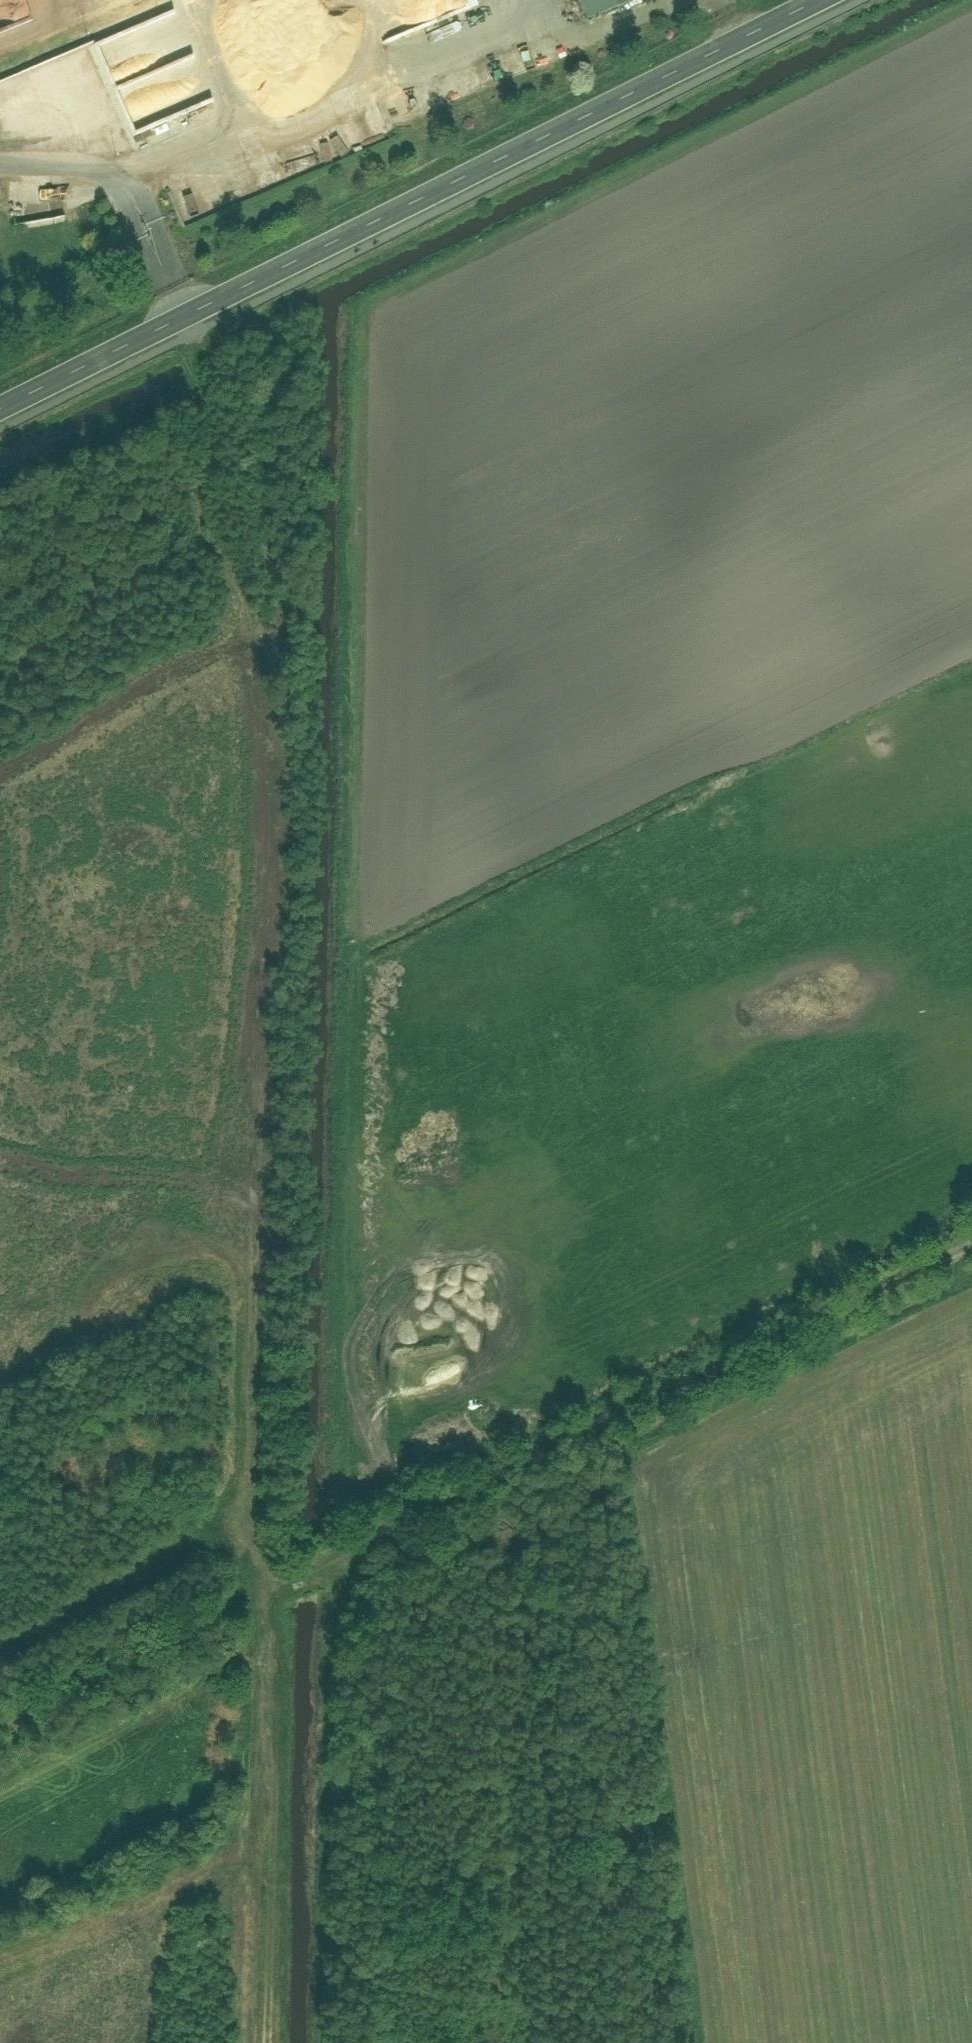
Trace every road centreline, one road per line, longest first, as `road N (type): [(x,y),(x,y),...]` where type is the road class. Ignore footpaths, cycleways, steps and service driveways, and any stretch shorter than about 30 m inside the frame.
road 1 (track): [(265,2042),(280,771),(206,367),(184,310)]
road 2 (track): [(0,1718),(971,1244)]
road 3 (tertiary): [(0,403),(813,0)]

